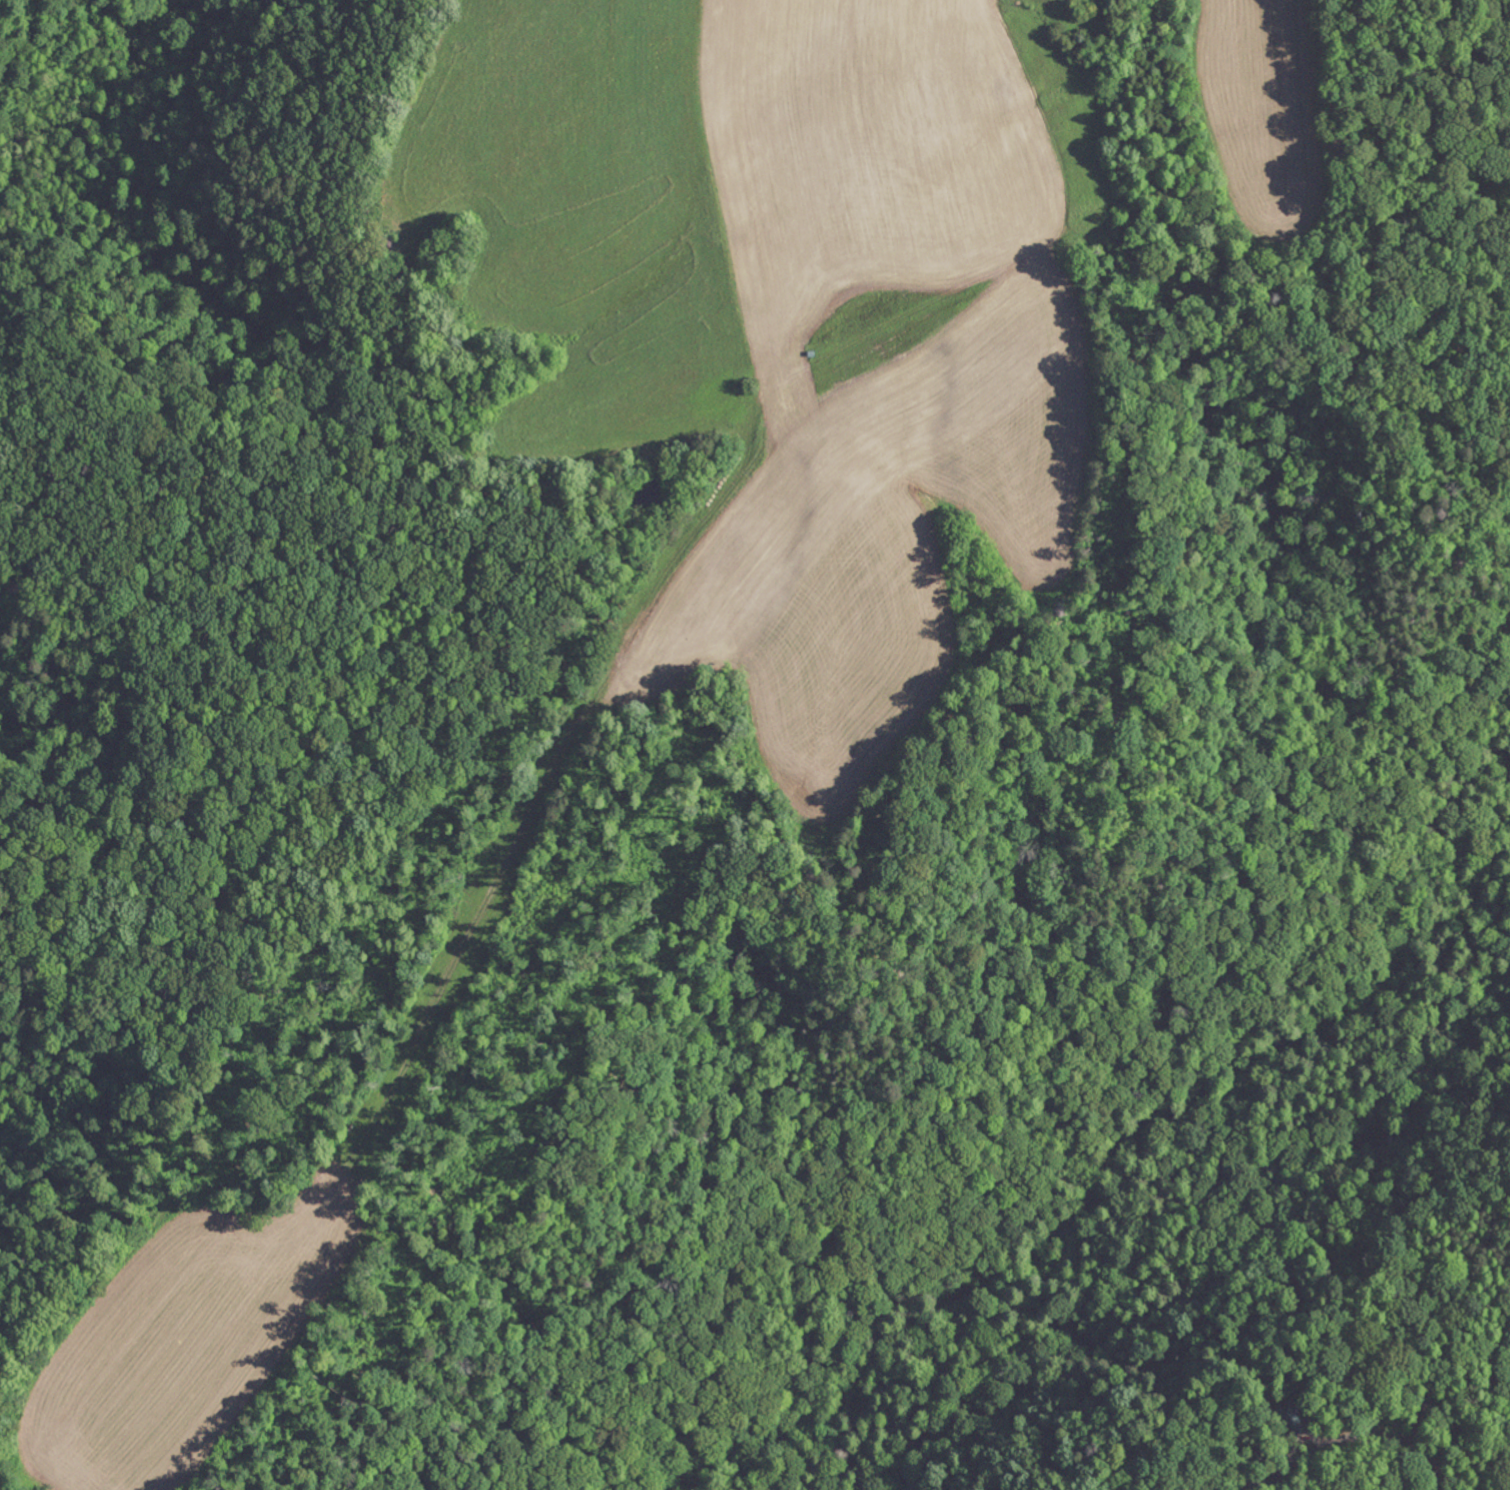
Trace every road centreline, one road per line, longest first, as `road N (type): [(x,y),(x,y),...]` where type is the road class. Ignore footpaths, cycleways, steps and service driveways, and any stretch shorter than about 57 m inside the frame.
road 1 (residential): [(1426,1489),(1397,1445),(1361,1433),(1320,1447),(1252,1489)]

